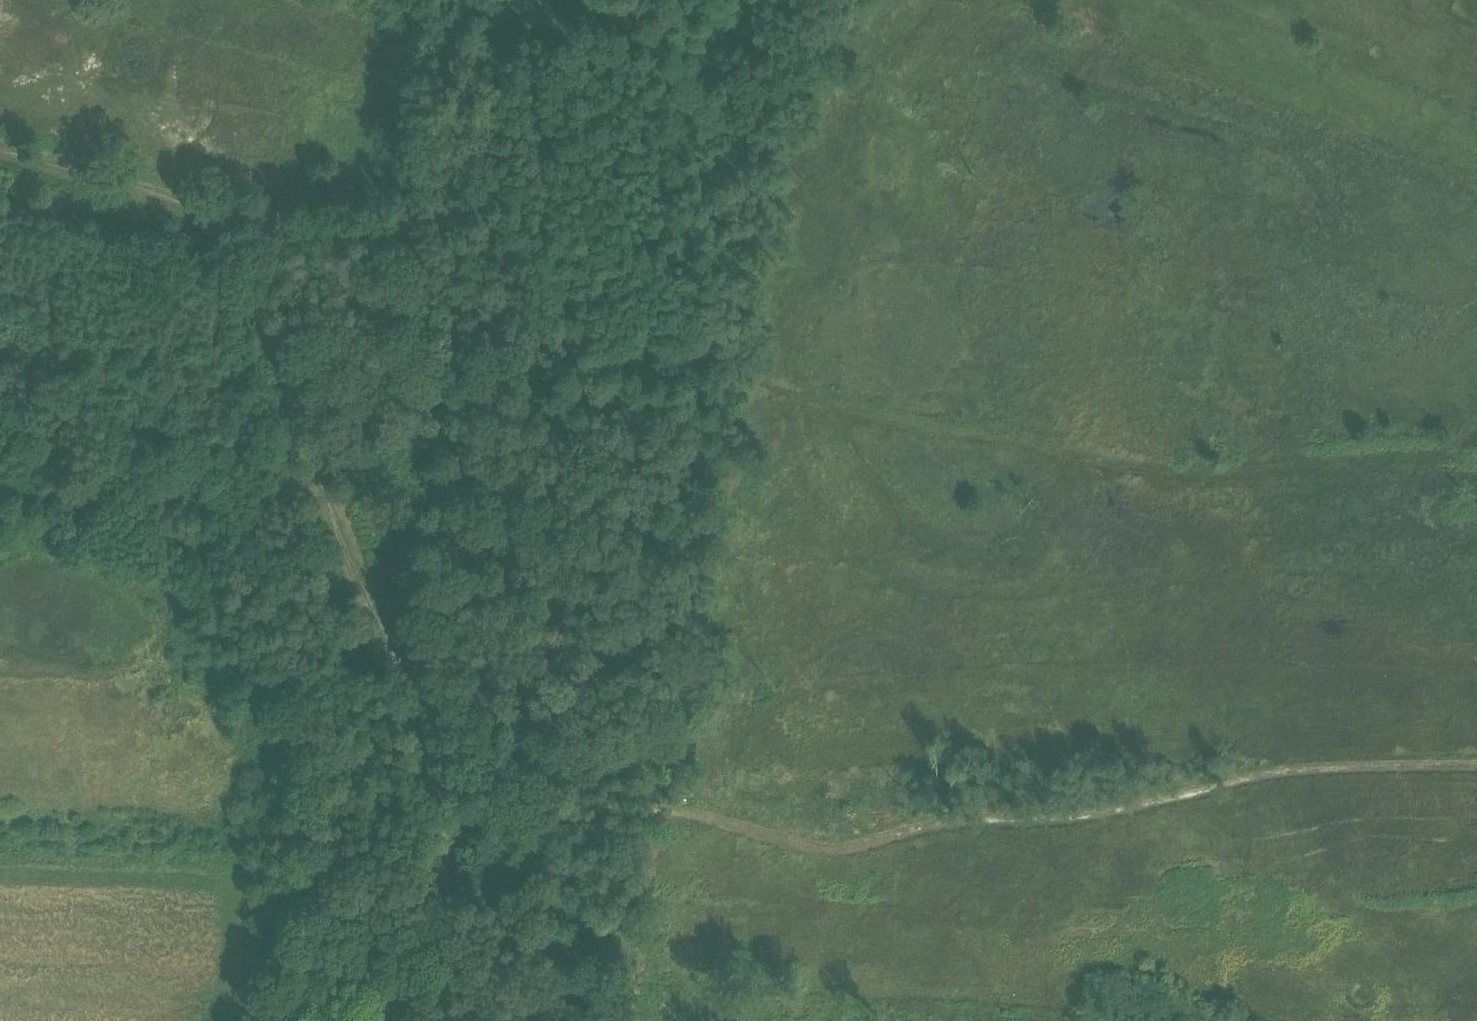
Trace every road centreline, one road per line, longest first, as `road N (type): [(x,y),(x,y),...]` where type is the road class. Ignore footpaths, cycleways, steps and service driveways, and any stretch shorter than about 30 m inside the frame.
road 1 (track): [(454,804),(398,1020)]

